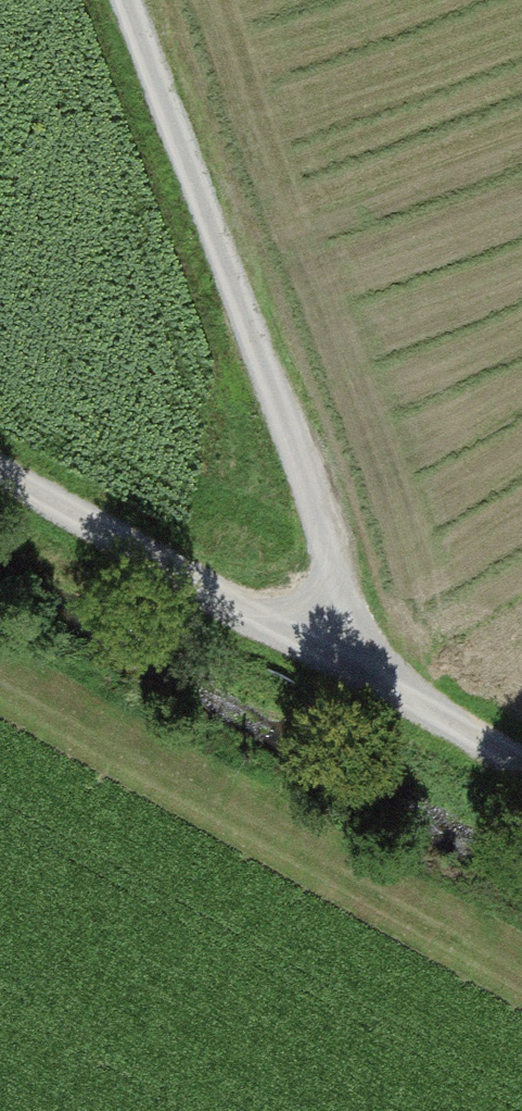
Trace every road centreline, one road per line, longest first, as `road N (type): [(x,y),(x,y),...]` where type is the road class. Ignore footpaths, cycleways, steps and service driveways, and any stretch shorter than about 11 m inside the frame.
road 1 (track): [(131,0),(368,664)]
road 2 (track): [(0,464),(368,664)]
road 3 (track): [(368,664),(521,751)]

